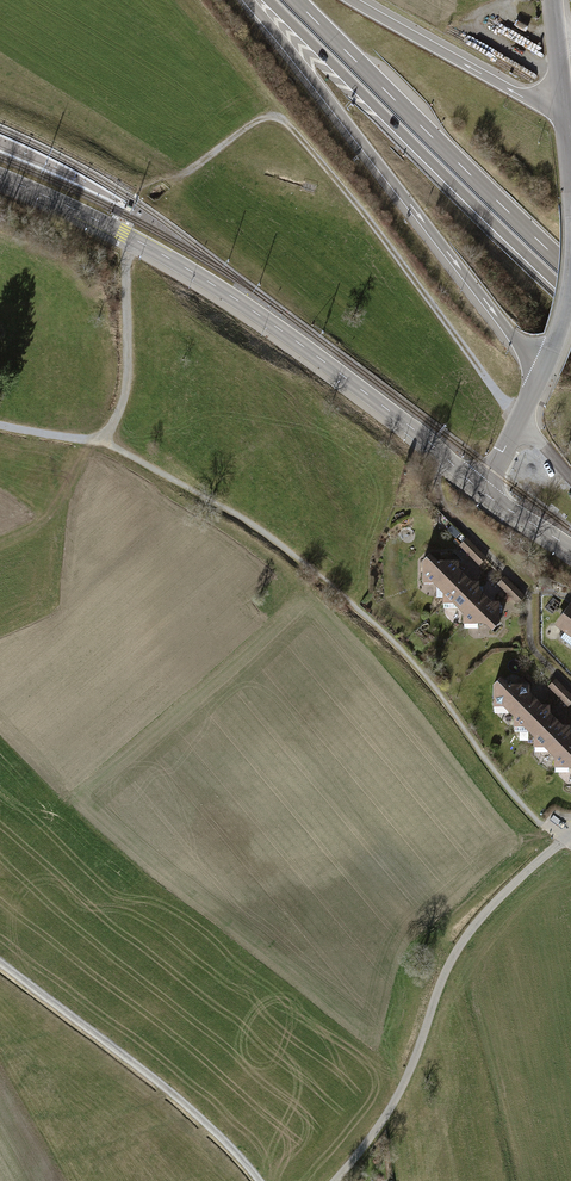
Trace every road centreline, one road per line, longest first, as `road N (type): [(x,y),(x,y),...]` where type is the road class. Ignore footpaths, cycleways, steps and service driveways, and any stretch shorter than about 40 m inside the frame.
road 1 (track): [(520,421),(290,126),(261,119),(184,177)]
road 2 (trunk): [(248,0),(514,338),(545,366)]
road 3 (secondary): [(479,489),(268,320),(132,239)]
road 4 (trunk): [(268,0),(570,297)]
road 5 (track): [(570,840),(511,886),(457,950),(404,1087),(332,1180)]
road 6 (trunk): [(570,271),(295,0)]
road 7 (track): [(0,964),(168,1088),(259,1180)]
road 8 (residential): [(0,426),(76,443),(95,443),(109,433),(127,383),(132,239)]
road 9 (trunk): [(563,106),(510,89),(353,0)]
road 10 (secondary): [(132,239),(0,177)]

